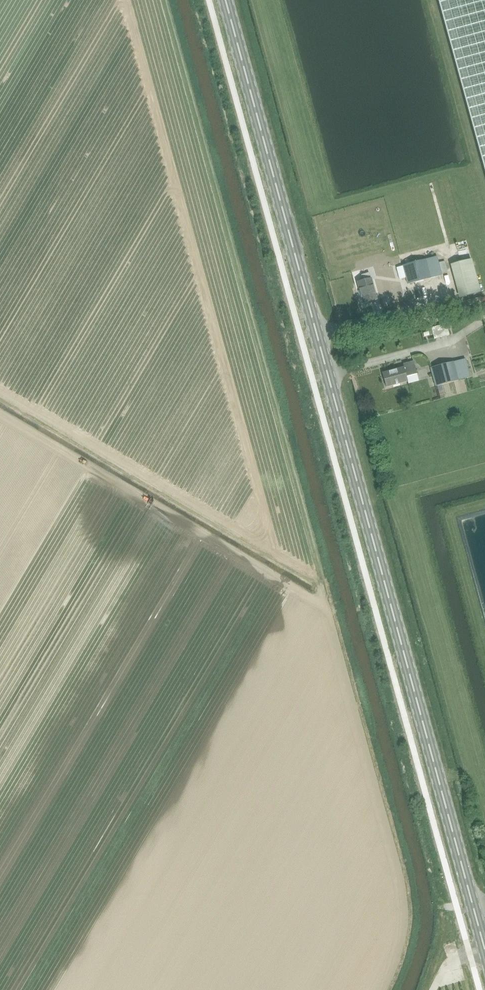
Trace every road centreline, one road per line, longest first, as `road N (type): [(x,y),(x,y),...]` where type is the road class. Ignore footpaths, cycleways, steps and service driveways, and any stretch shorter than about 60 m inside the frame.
road 1 (secondary): [(484,947),(226,0)]

